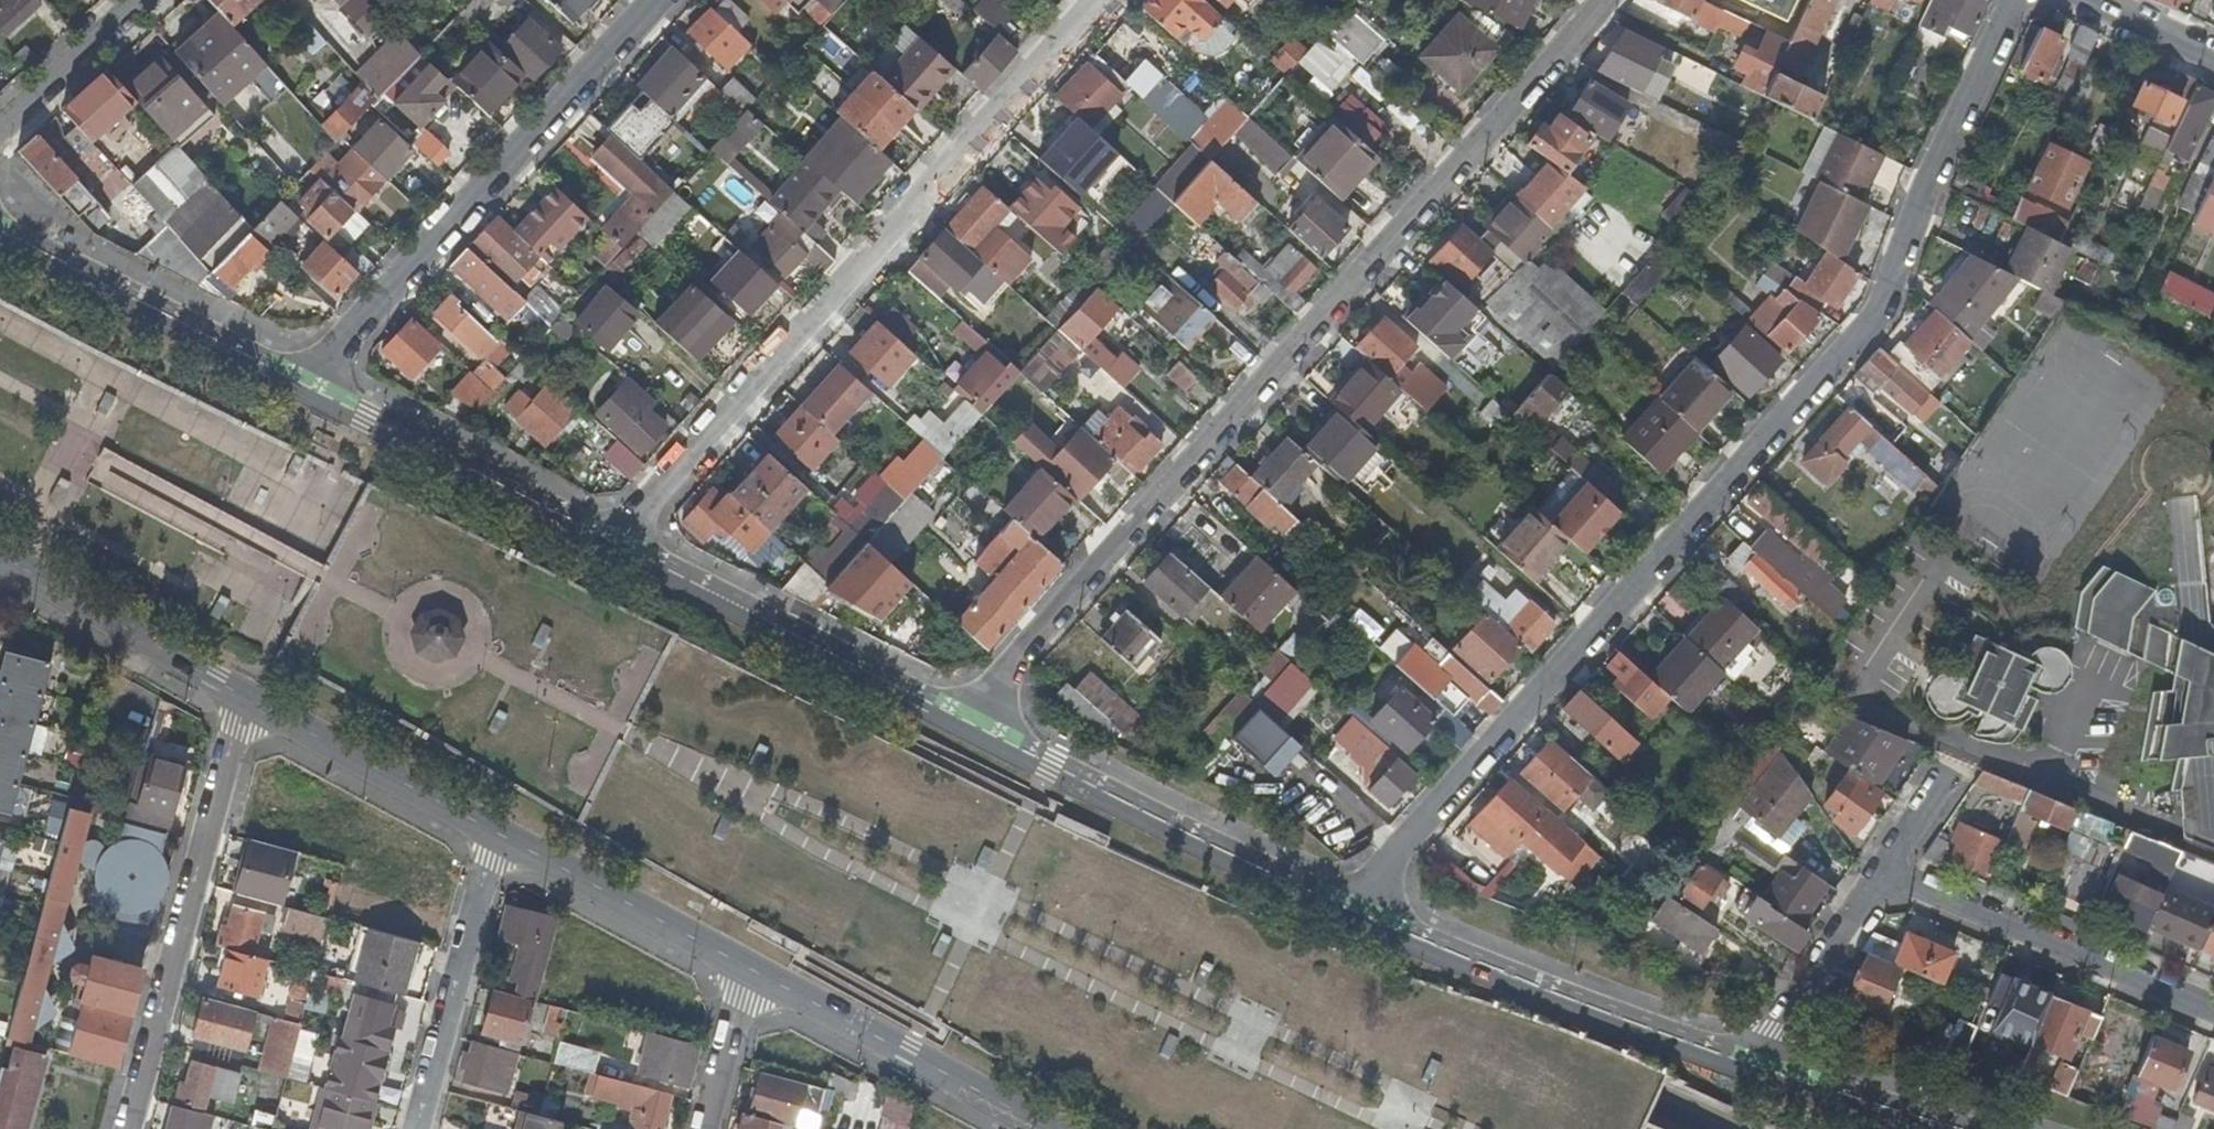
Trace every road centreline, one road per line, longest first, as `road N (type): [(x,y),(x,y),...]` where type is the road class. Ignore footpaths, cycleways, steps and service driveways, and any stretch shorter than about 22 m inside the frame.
road 1 (motorway): [(1308,986),(0,346)]
road 2 (motorway): [(0,478),(1269,1121)]
road 3 (residential): [(2013,0),(1852,339),(1734,487),(1354,913)]
road 4 (residential): [(977,732),(1008,671),(1601,0)]
road 5 (residential): [(1103,0),(612,545)]
road 6 (residential): [(288,385),(663,0)]
road 7 (residential): [(125,1128),(247,696)]
road 8 (primary): [(1754,1066),(1354,913)]
road 9 (motorway): [(1710,1128),(1308,986)]
road 10 (primary): [(1354,913),(977,732)]
road 11 (primary): [(977,732),(612,545)]
road 12 (primary): [(612,545),(288,385)]
road 13 (residential): [(1883,879),(2213,1014)]
road 14 (primary): [(756,964),(1048,1128)]
road 15 (motorway): [(1611,1128),(1308,986)]
road 16 (primary): [(288,385),(0,242)]
road 17 (residential): [(419,1128),(499,831)]
road 18 (primary): [(499,831),(756,964)]
road 19 (primary): [(247,696),(499,831)]
road 20 (primary): [(0,556),(247,696)]
road 21 (residential): [(1883,879),(1754,1066)]
road 22 (primary): [(1957,1128),(1754,1066)]
road 23 (residential): [(0,131),(146,0)]
road 24 (residential): [(756,964),(711,1128)]
road 25 (residential): [(1955,760),(1883,879)]
road 26 (residential): [(2091,0),(2213,58)]

